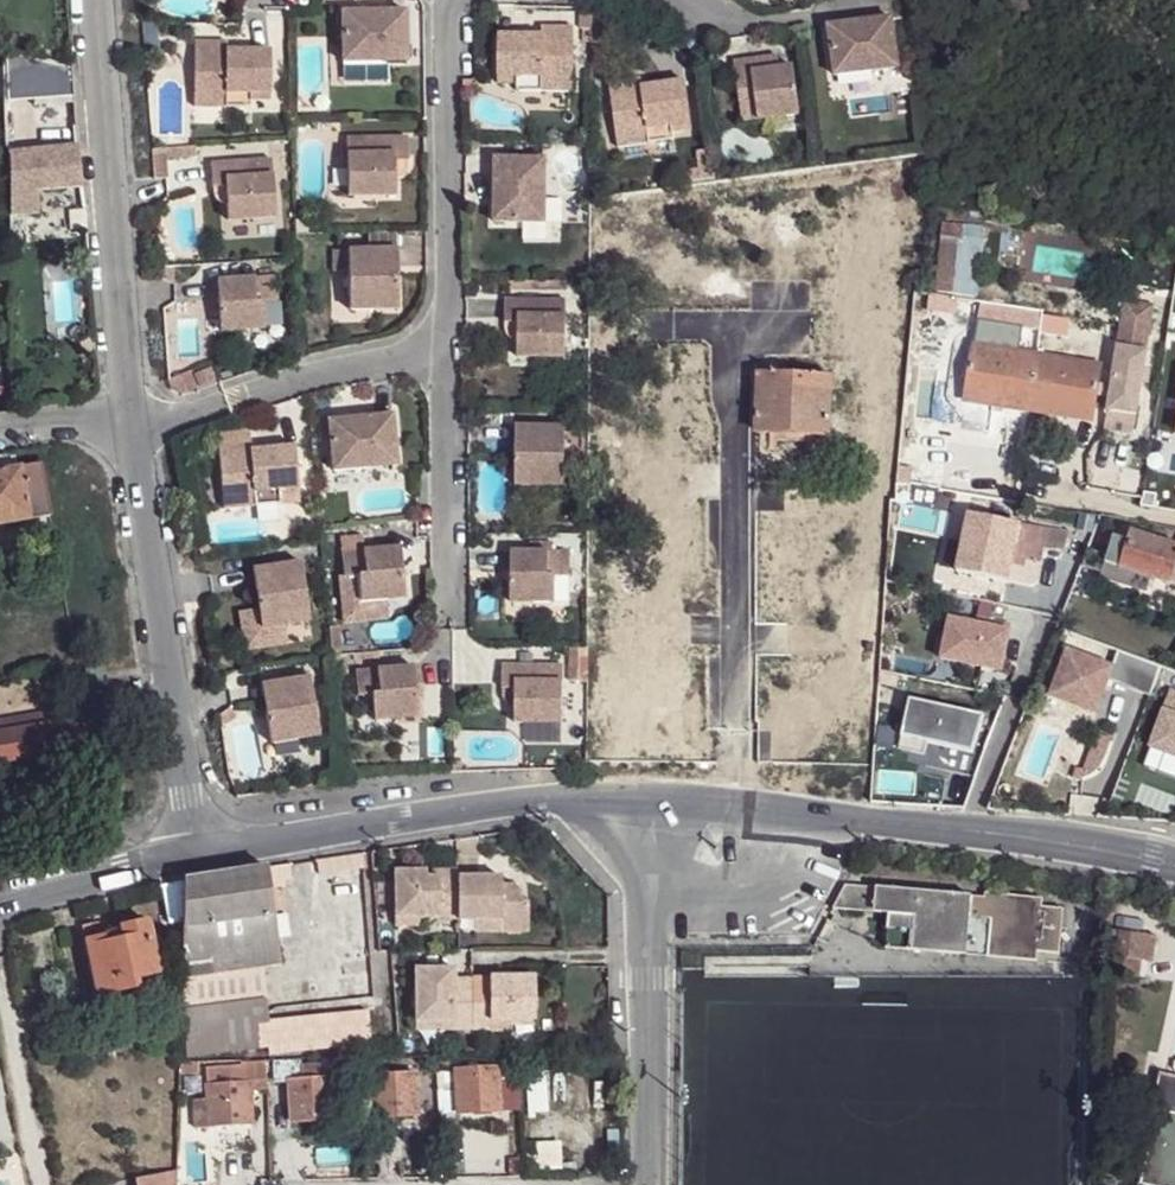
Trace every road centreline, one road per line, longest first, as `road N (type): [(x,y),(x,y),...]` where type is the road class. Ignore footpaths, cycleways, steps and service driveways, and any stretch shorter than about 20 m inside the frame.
road 1 (residential): [(641,800),(1170,859)]
road 2 (residential): [(194,859),(582,797),(641,800)]
road 3 (residential): [(104,0),(135,432)]
road 4 (residential): [(135,432),(194,859)]
road 5 (residential): [(656,1184),(641,800)]
road 6 (residential): [(0,901),(46,884),(194,859)]
road 7 (residential): [(135,432),(87,419),(0,428)]

